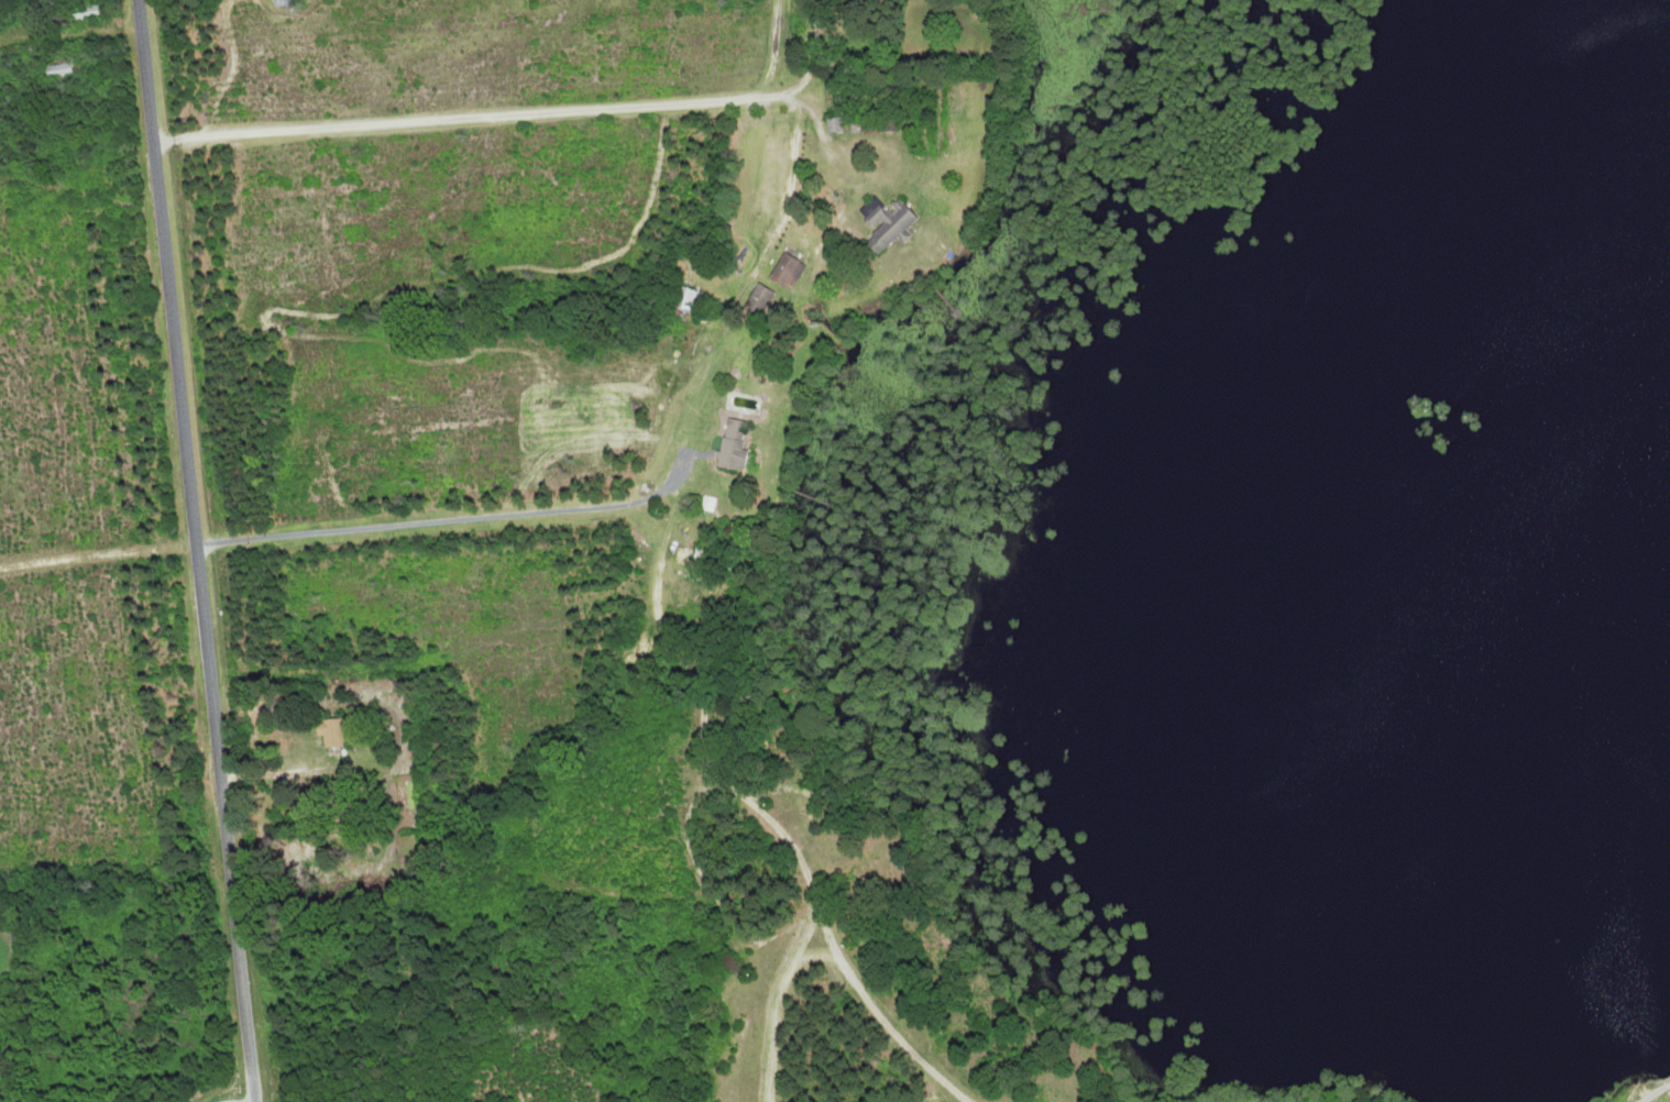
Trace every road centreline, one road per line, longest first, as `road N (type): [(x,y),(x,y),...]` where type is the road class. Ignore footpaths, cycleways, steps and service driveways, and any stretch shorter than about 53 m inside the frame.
road 1 (residential): [(255,1101),(138,0)]

